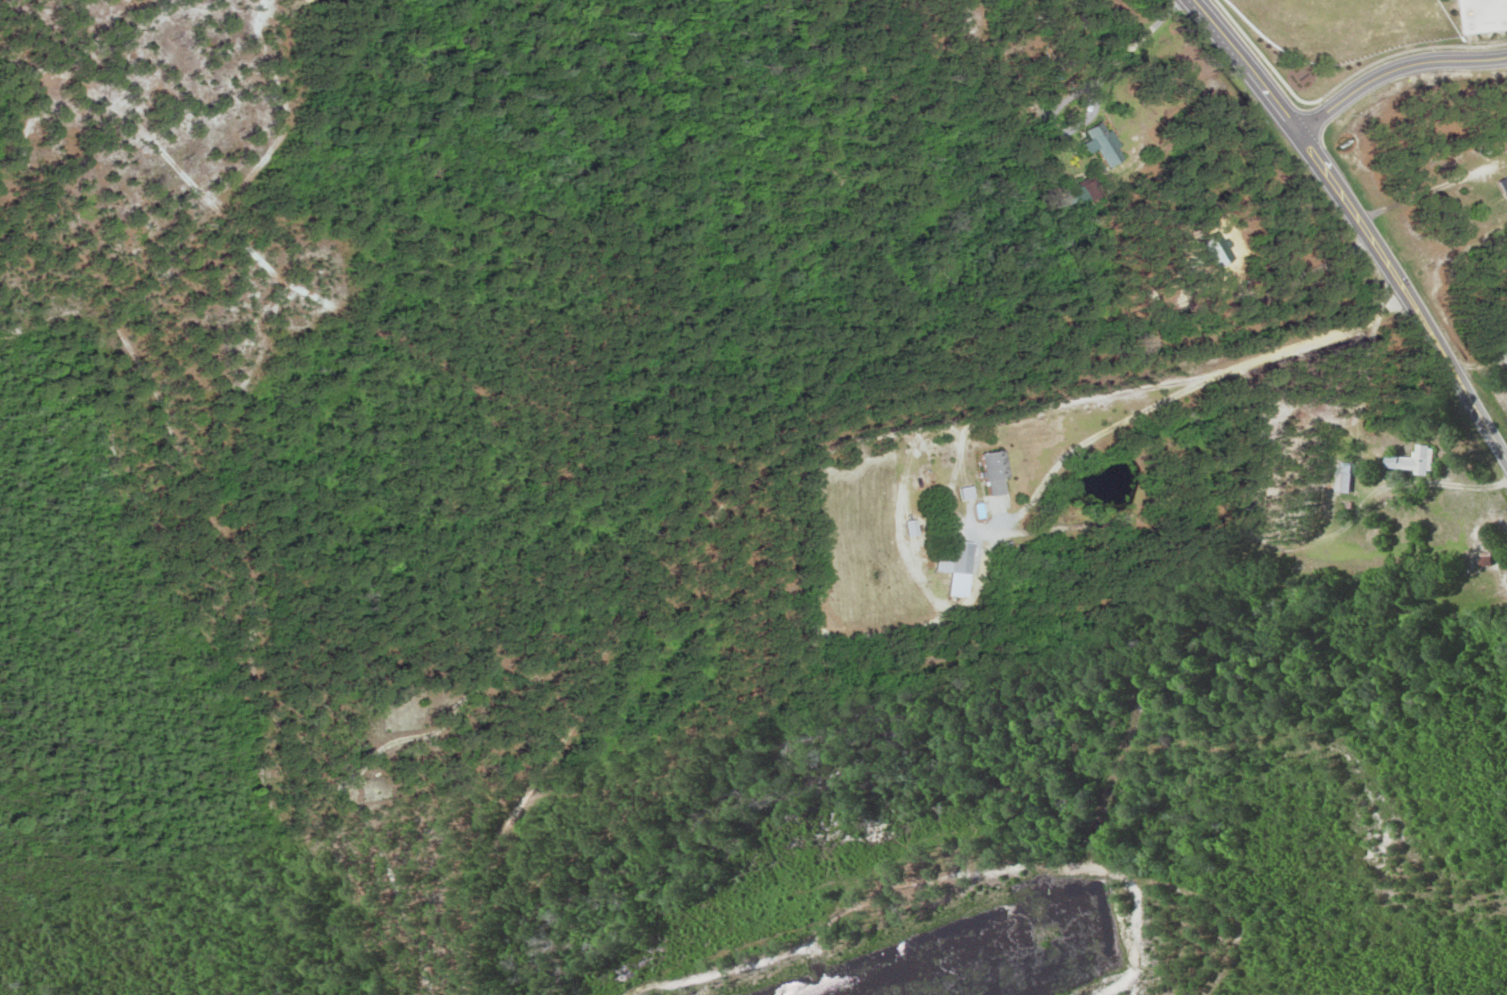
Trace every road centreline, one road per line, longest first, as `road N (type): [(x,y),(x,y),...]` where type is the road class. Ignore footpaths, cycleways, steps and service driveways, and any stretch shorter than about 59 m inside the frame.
road 1 (track): [(0,59),(78,144),(78,165),(171,295),(259,487),(274,575),(414,927),(450,953),(453,994)]
road 2 (secondary): [(1506,462),(1296,136)]
road 3 (secondary): [(1296,136),(1348,94),(1397,69),(1506,58)]
road 4 (secondary): [(1296,136),(1192,0)]

